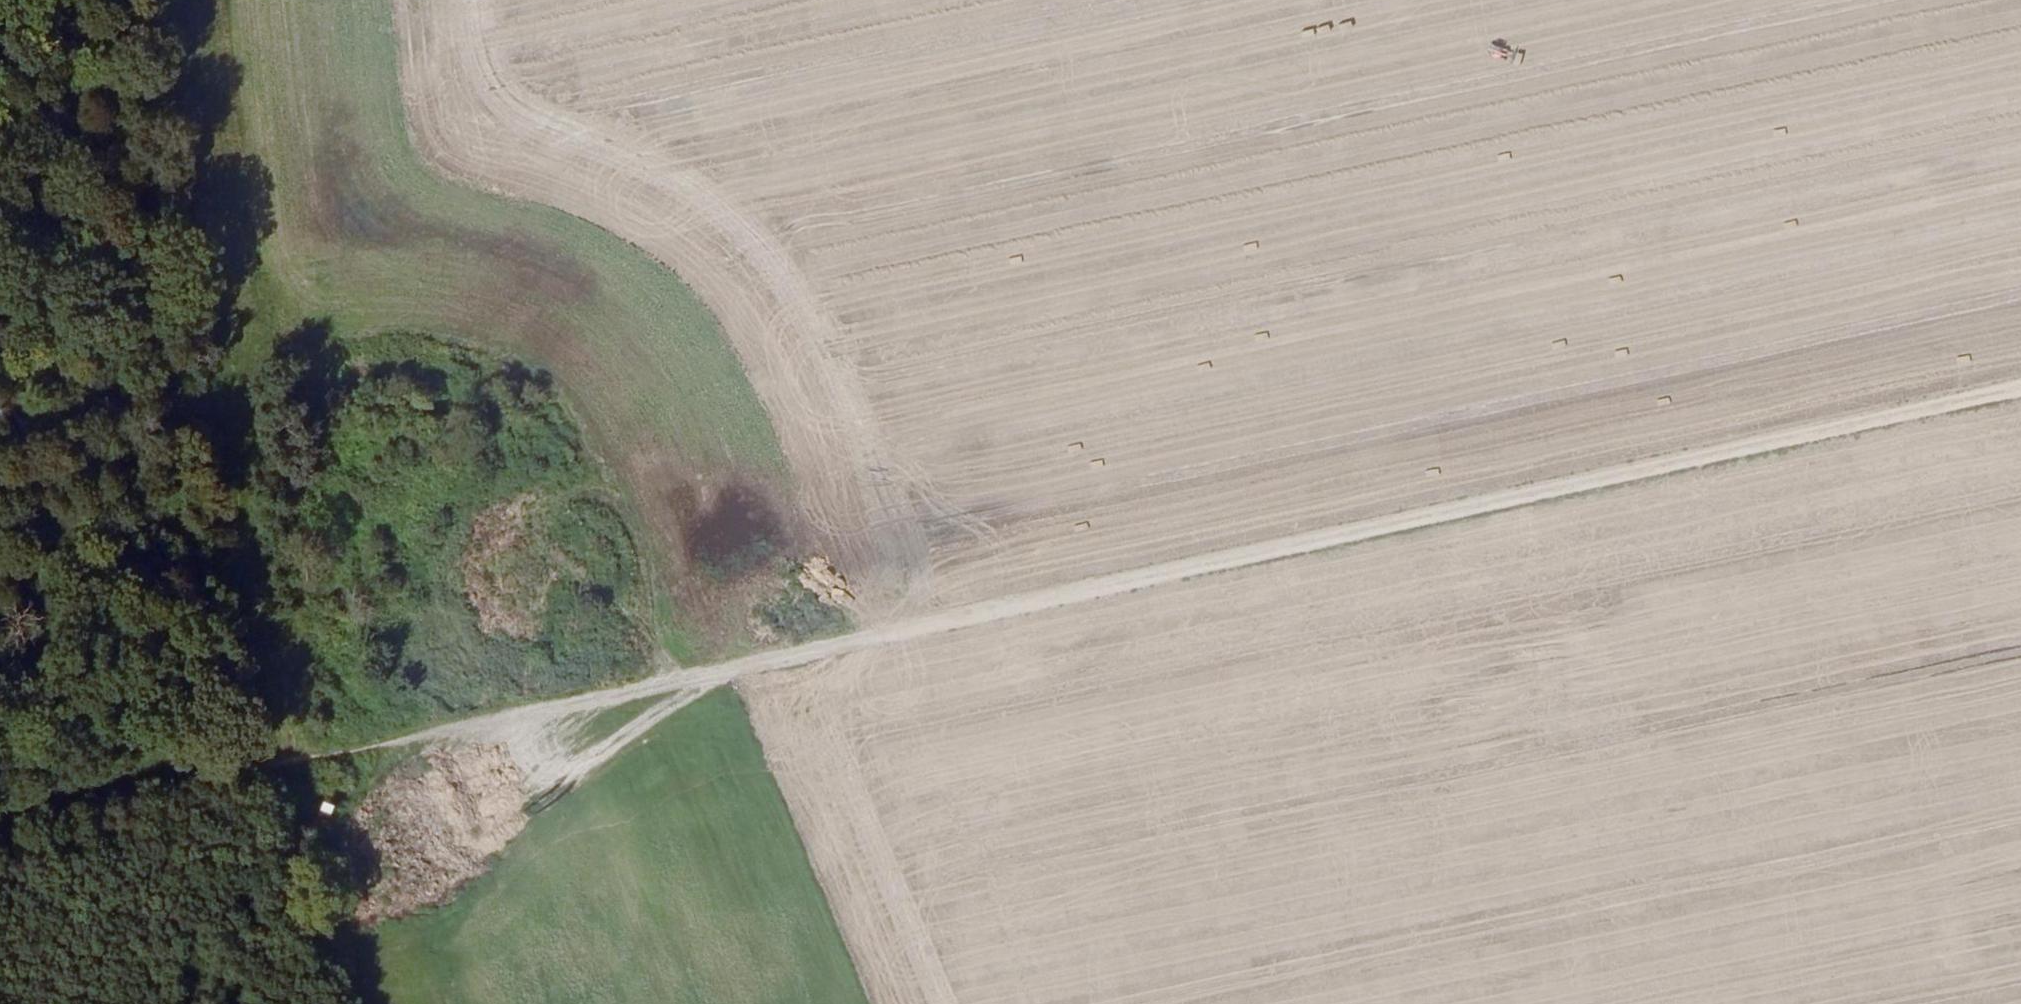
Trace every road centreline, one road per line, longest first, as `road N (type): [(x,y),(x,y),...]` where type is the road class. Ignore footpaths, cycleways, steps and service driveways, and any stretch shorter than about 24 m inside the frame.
road 1 (track): [(0,826),(2020,388)]
road 2 (track): [(371,746),(341,862),(341,912),(361,1003)]

